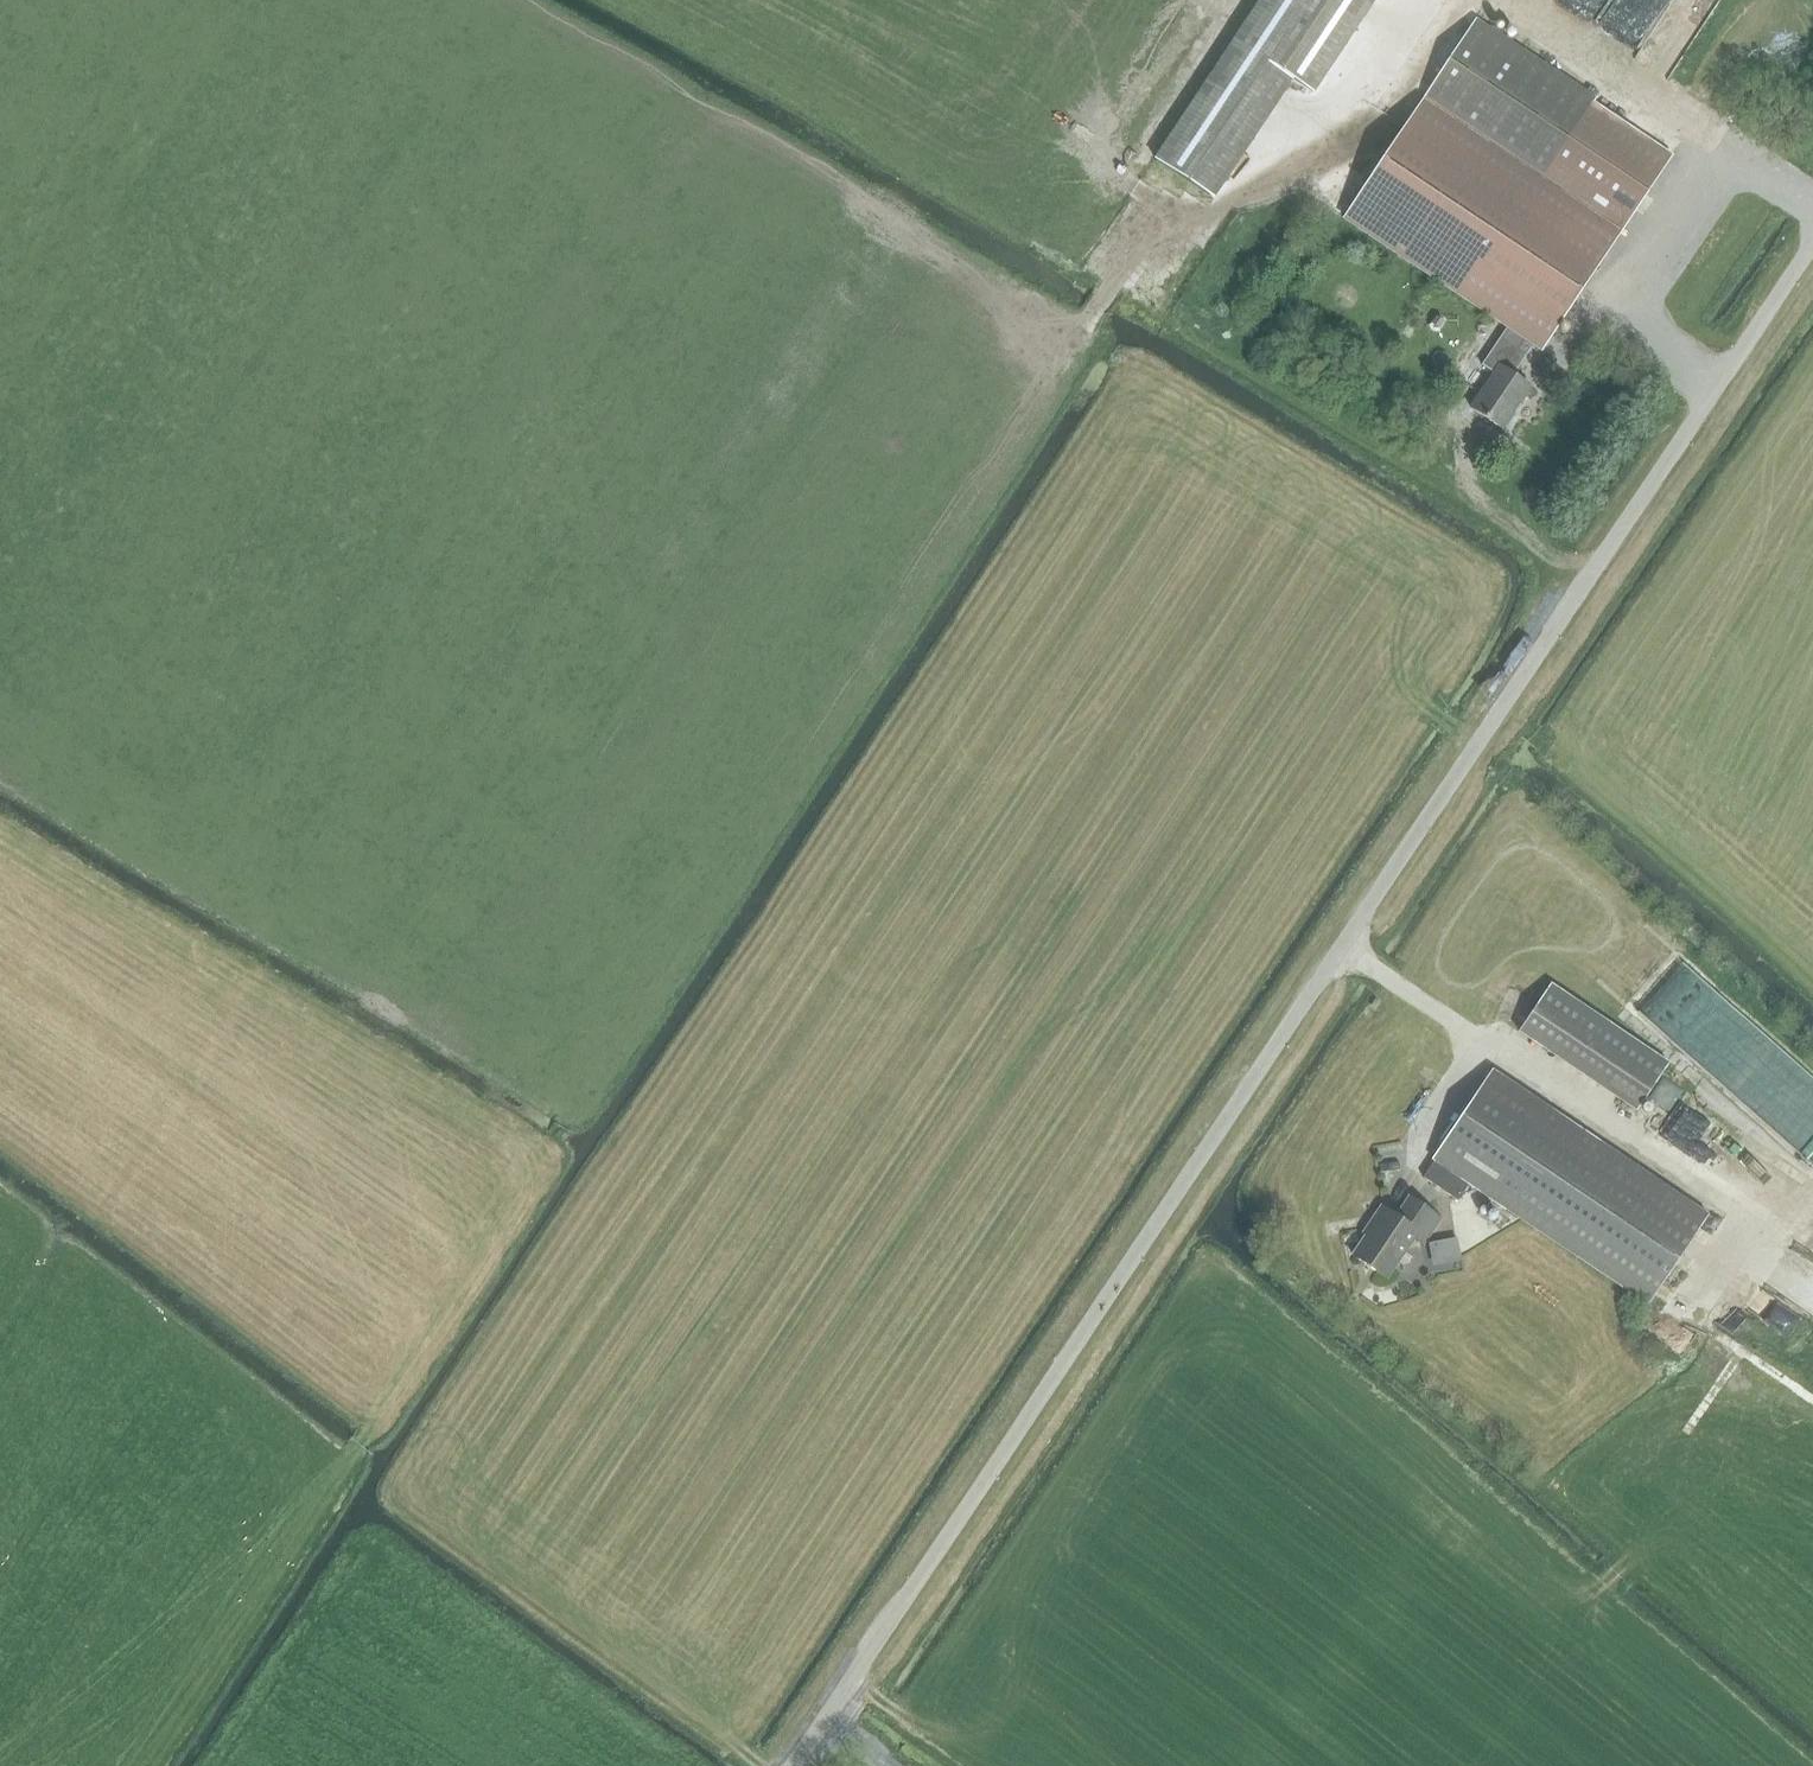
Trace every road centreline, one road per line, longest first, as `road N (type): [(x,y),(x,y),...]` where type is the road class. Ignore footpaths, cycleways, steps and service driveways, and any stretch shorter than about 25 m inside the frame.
road 1 (unclassified): [(792,1765),(1812,245)]

